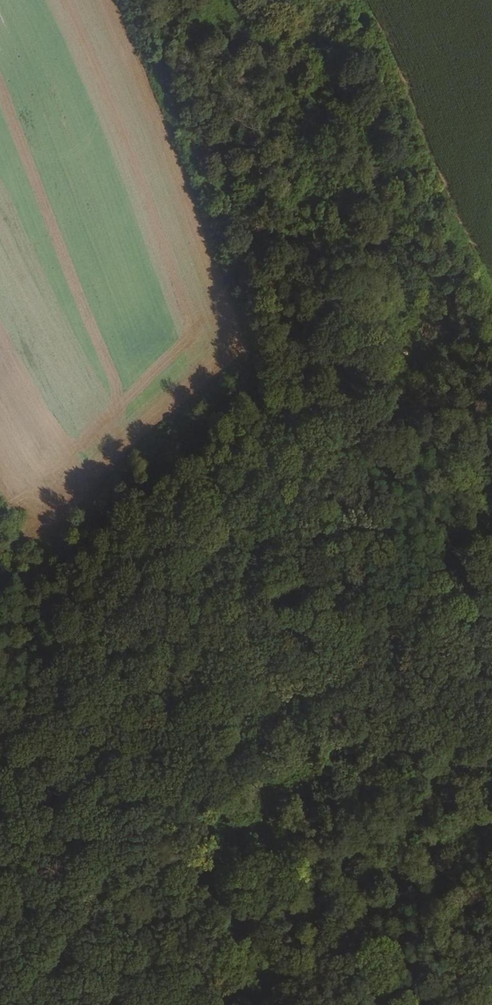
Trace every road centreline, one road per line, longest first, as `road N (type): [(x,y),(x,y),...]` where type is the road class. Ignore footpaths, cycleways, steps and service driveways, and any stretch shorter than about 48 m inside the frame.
road 1 (track): [(261,1004),(491,857)]

